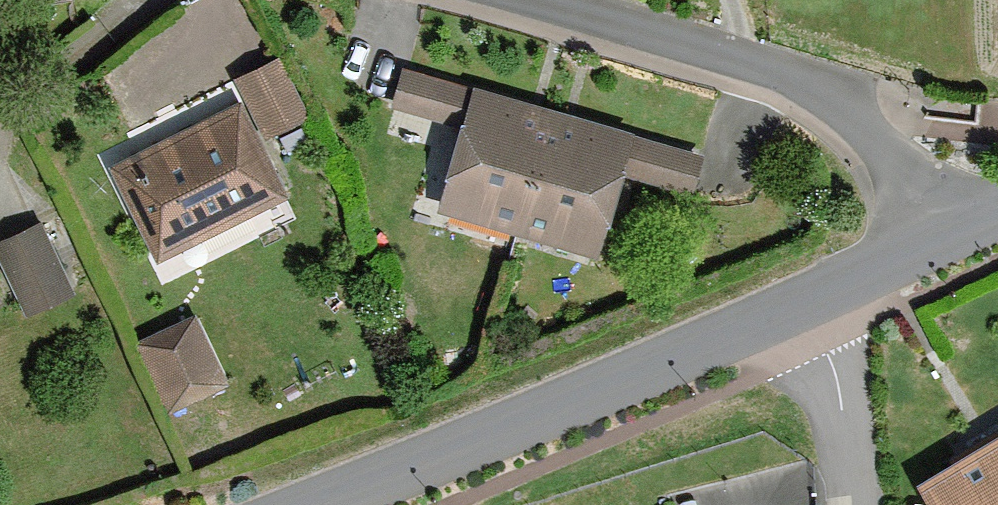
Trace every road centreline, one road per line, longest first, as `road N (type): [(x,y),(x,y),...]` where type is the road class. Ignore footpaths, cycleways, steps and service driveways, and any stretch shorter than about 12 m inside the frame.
road 1 (tertiary): [(981,225),(320,504)]
road 2 (unclassified): [(981,225),(802,84),(529,0)]

